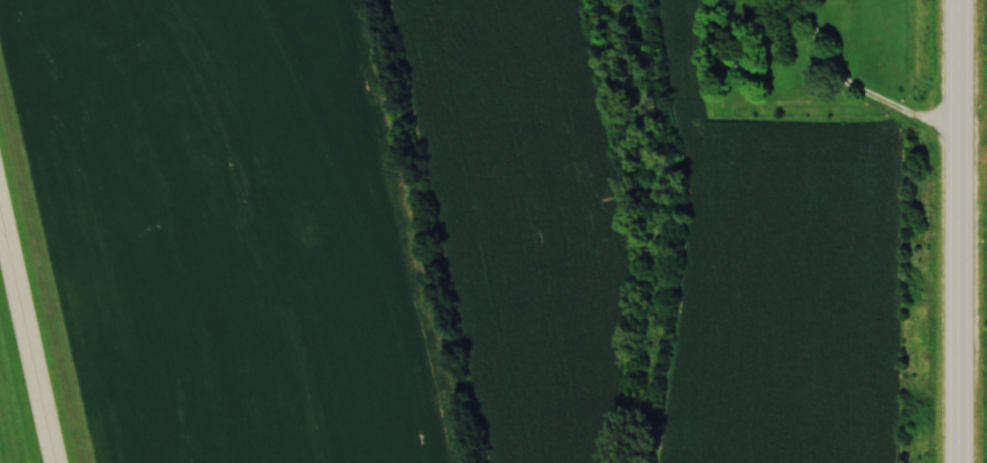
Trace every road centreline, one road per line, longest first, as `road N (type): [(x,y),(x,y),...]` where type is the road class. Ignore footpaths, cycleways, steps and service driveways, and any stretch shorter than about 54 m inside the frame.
road 1 (trunk): [(958,462),(957,0)]

